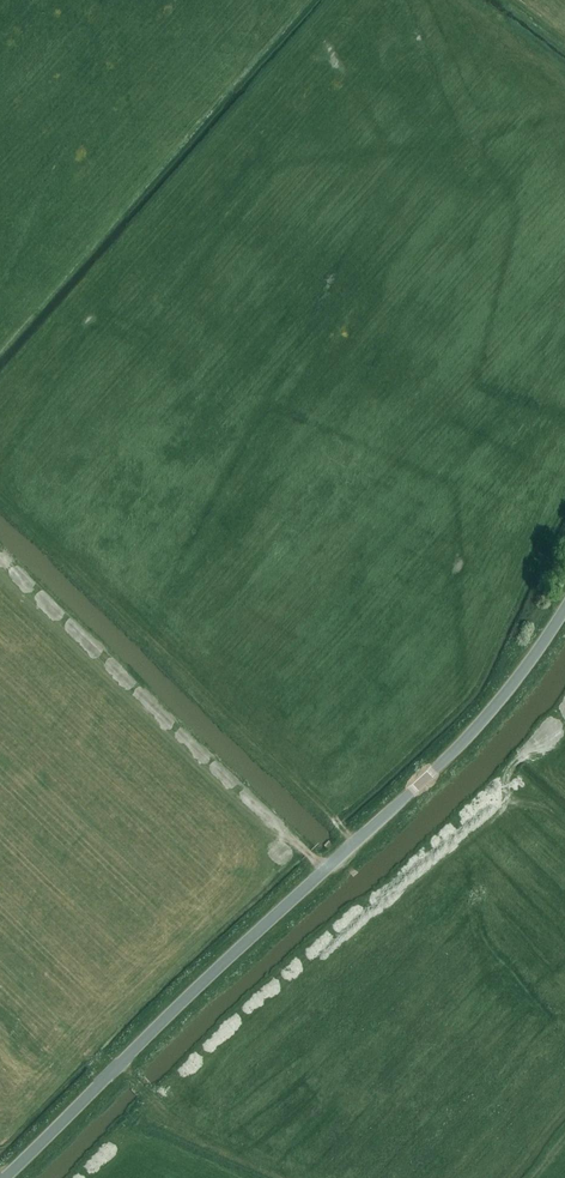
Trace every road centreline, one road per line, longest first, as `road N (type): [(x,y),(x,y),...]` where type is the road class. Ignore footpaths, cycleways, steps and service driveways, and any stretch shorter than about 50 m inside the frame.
road 1 (tertiary): [(5,1177),(454,751),(564,609)]

